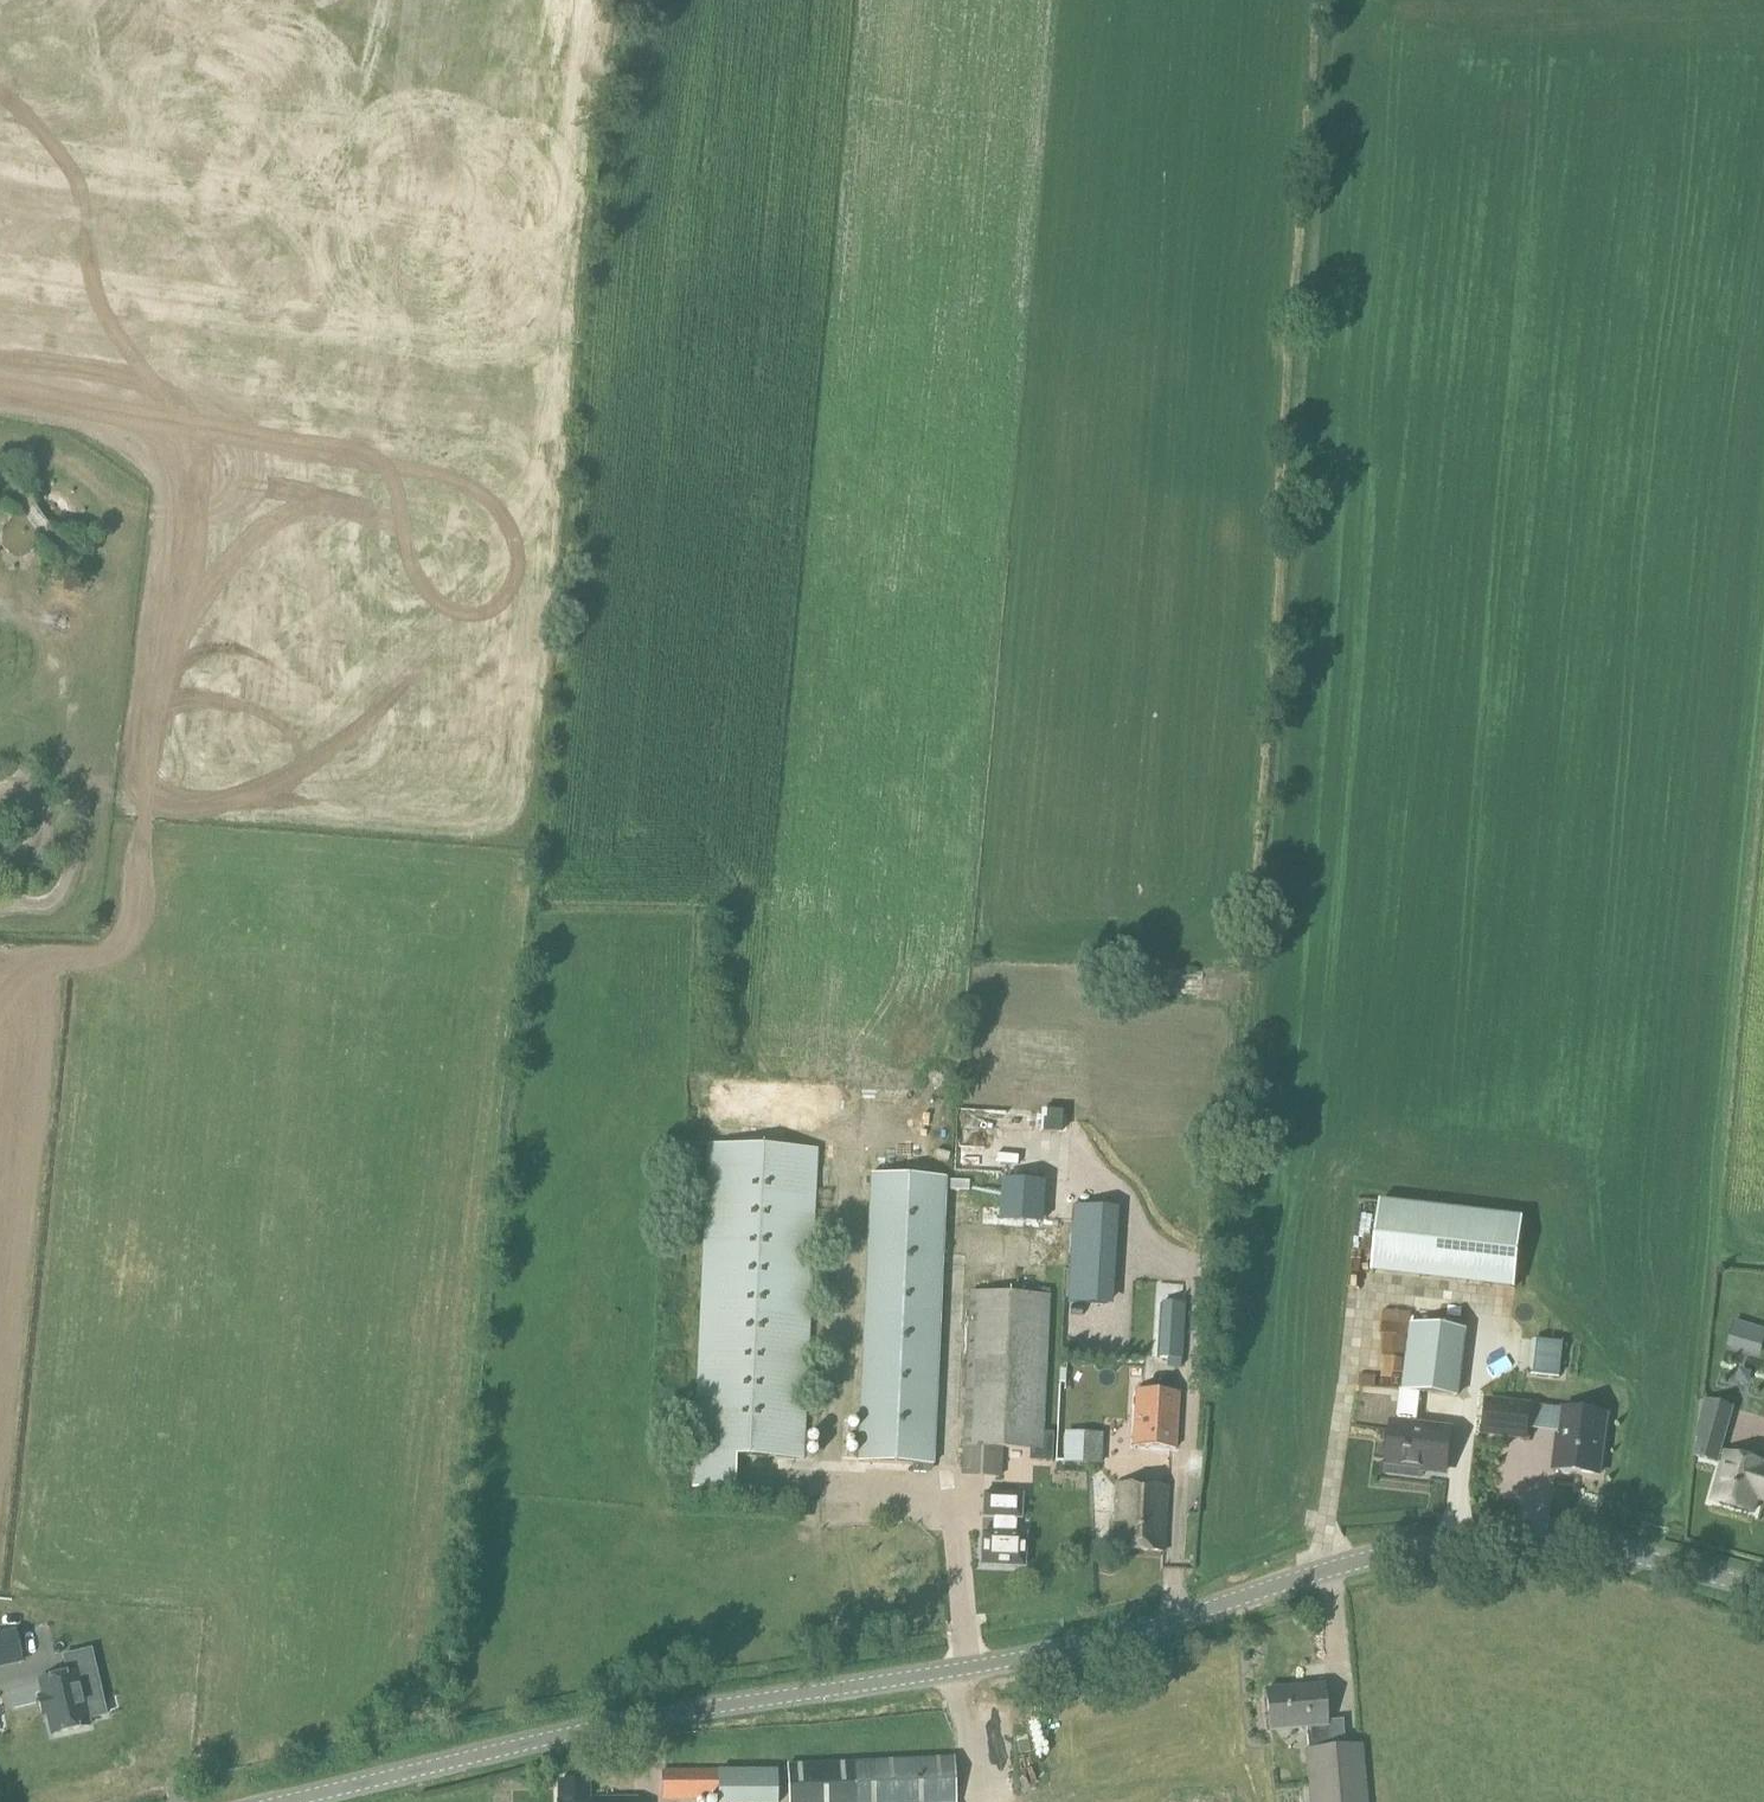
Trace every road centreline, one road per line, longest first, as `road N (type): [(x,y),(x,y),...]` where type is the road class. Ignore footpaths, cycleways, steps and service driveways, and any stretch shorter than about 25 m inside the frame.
road 1 (tertiary): [(1763,1591),(1615,1552),(1467,1542),(1087,1642),(892,1685),(657,1714),(292,1801)]

